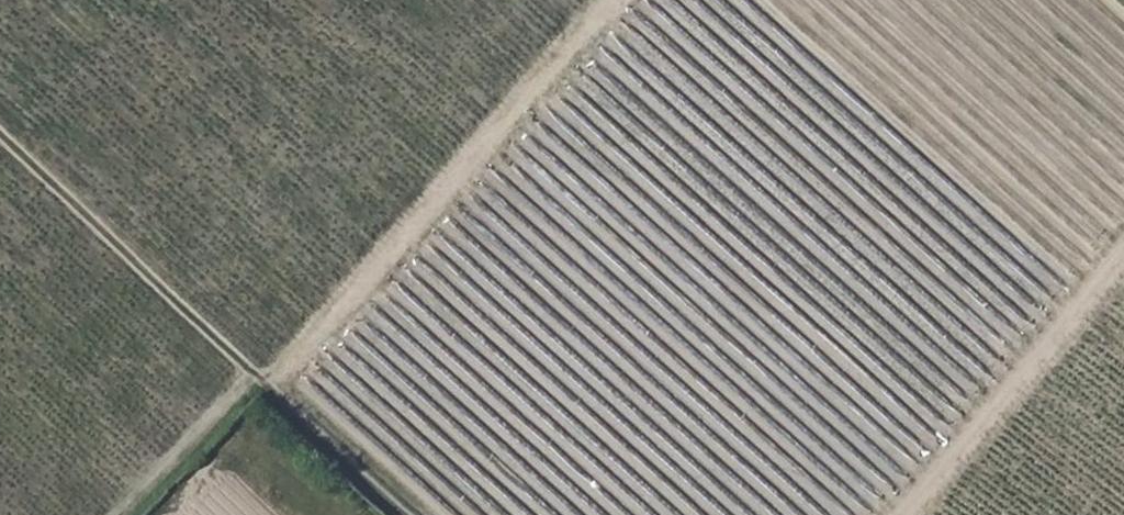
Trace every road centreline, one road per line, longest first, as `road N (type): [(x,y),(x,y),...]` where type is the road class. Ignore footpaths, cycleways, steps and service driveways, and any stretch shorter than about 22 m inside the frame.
road 1 (track): [(604,0),(502,122),(255,378),(0,135)]
road 2 (track): [(1123,226),(887,514)]
road 3 (track): [(255,378),(407,514)]

